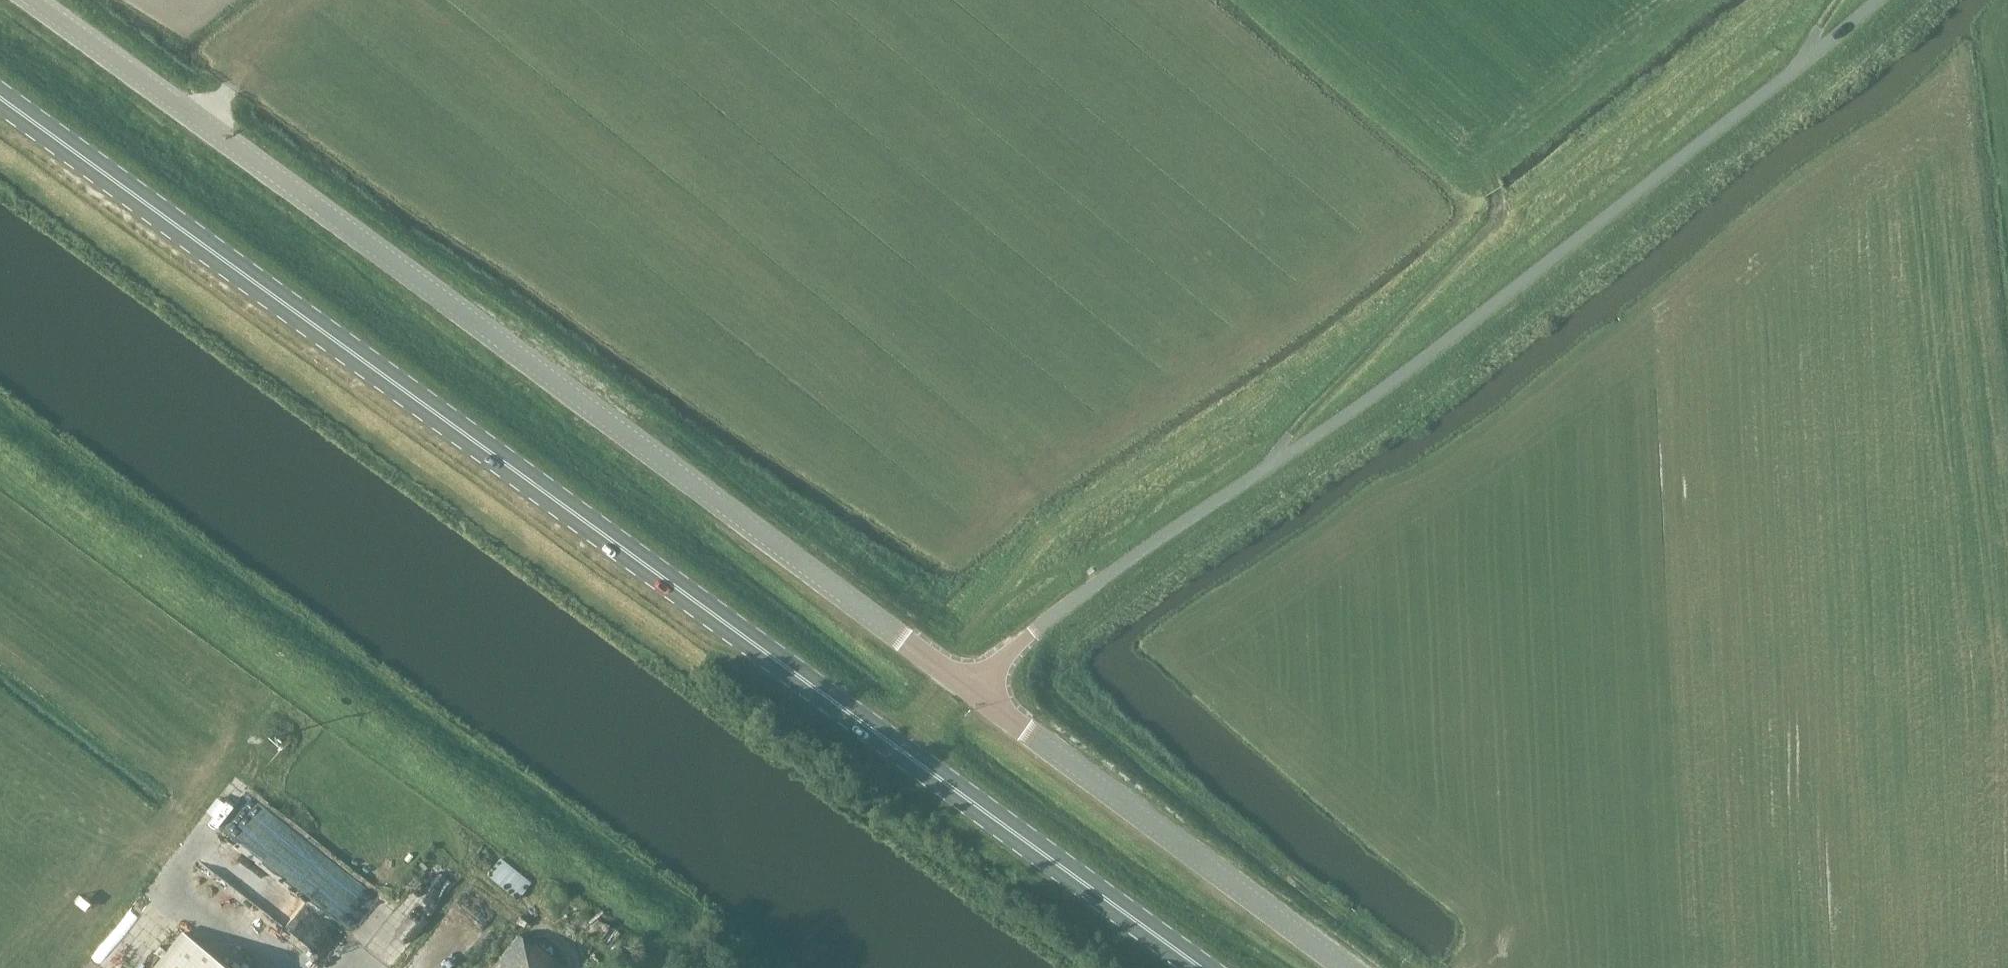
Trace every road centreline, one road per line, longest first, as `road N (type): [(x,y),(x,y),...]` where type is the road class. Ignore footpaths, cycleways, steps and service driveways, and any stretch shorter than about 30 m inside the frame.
road 1 (primary): [(1203,967),(0,97)]
road 2 (unclassified): [(32,0),(959,683)]
road 3 (unclassified): [(959,683),(1460,326),(1801,61),(1867,0)]
road 4 (unclassified): [(959,683),(1346,967)]

